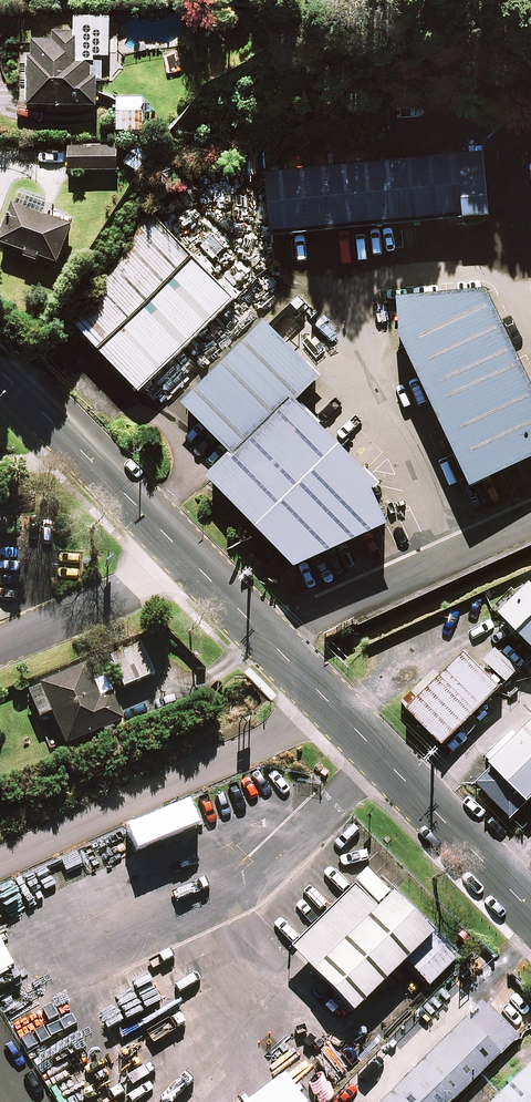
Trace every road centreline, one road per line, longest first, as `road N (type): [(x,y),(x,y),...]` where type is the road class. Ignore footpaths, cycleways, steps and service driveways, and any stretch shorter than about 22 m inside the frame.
road 1 (tertiary): [(268,643),(0,370)]
road 2 (tertiary): [(530,910),(268,643)]
road 3 (residential): [(530,524),(268,643)]

